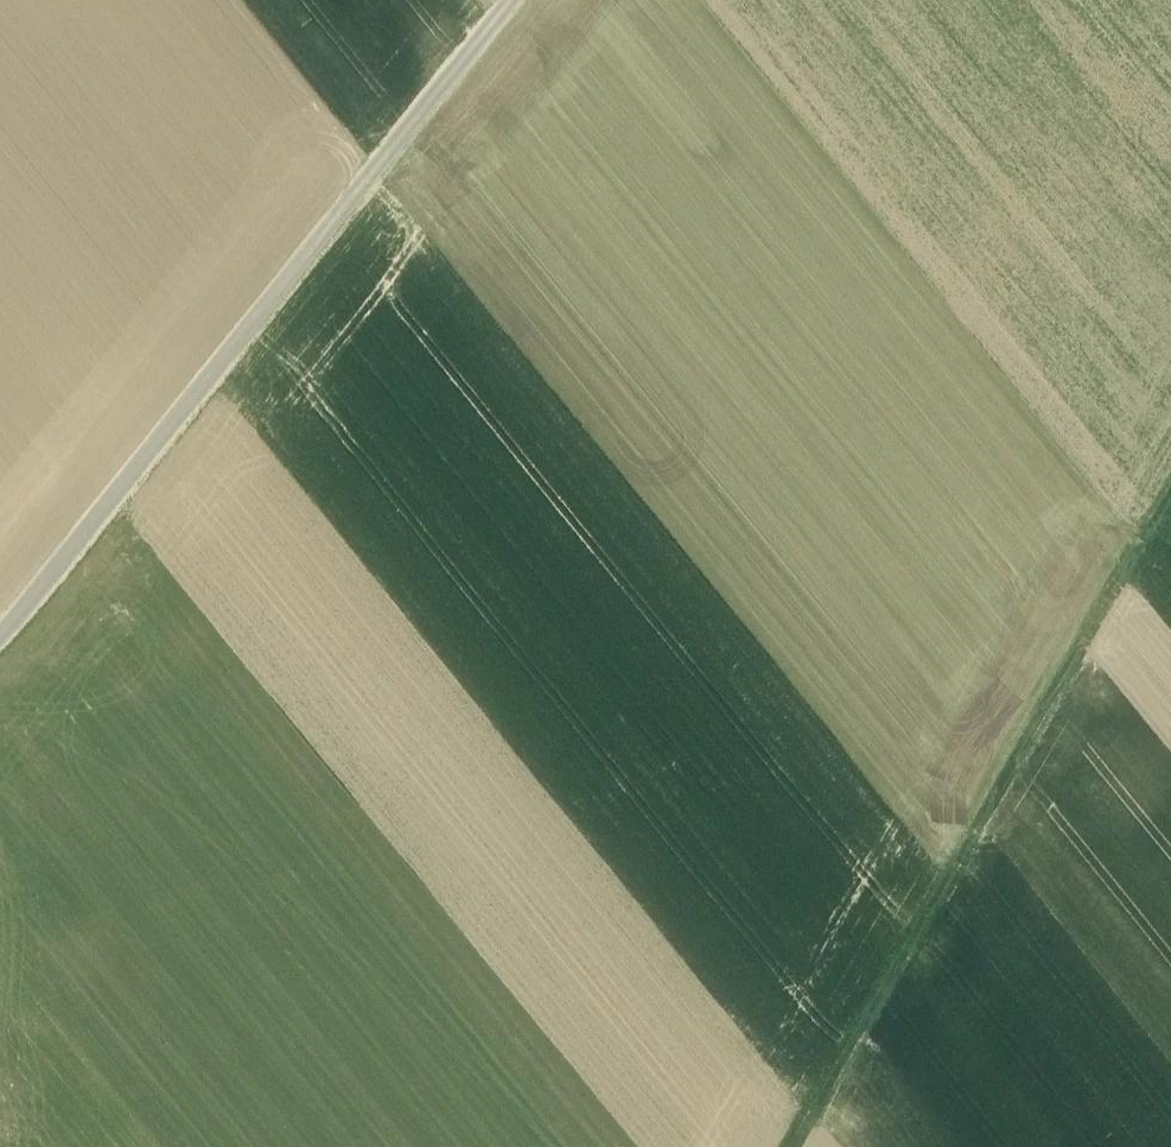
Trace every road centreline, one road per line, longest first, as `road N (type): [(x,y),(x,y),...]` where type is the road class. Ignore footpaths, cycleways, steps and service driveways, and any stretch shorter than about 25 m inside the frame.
road 1 (track): [(537,0),(0,659)]
road 2 (track): [(0,633),(510,0)]
road 3 (track): [(1170,488),(793,1146)]
road 4 (track): [(0,931),(174,1146)]

